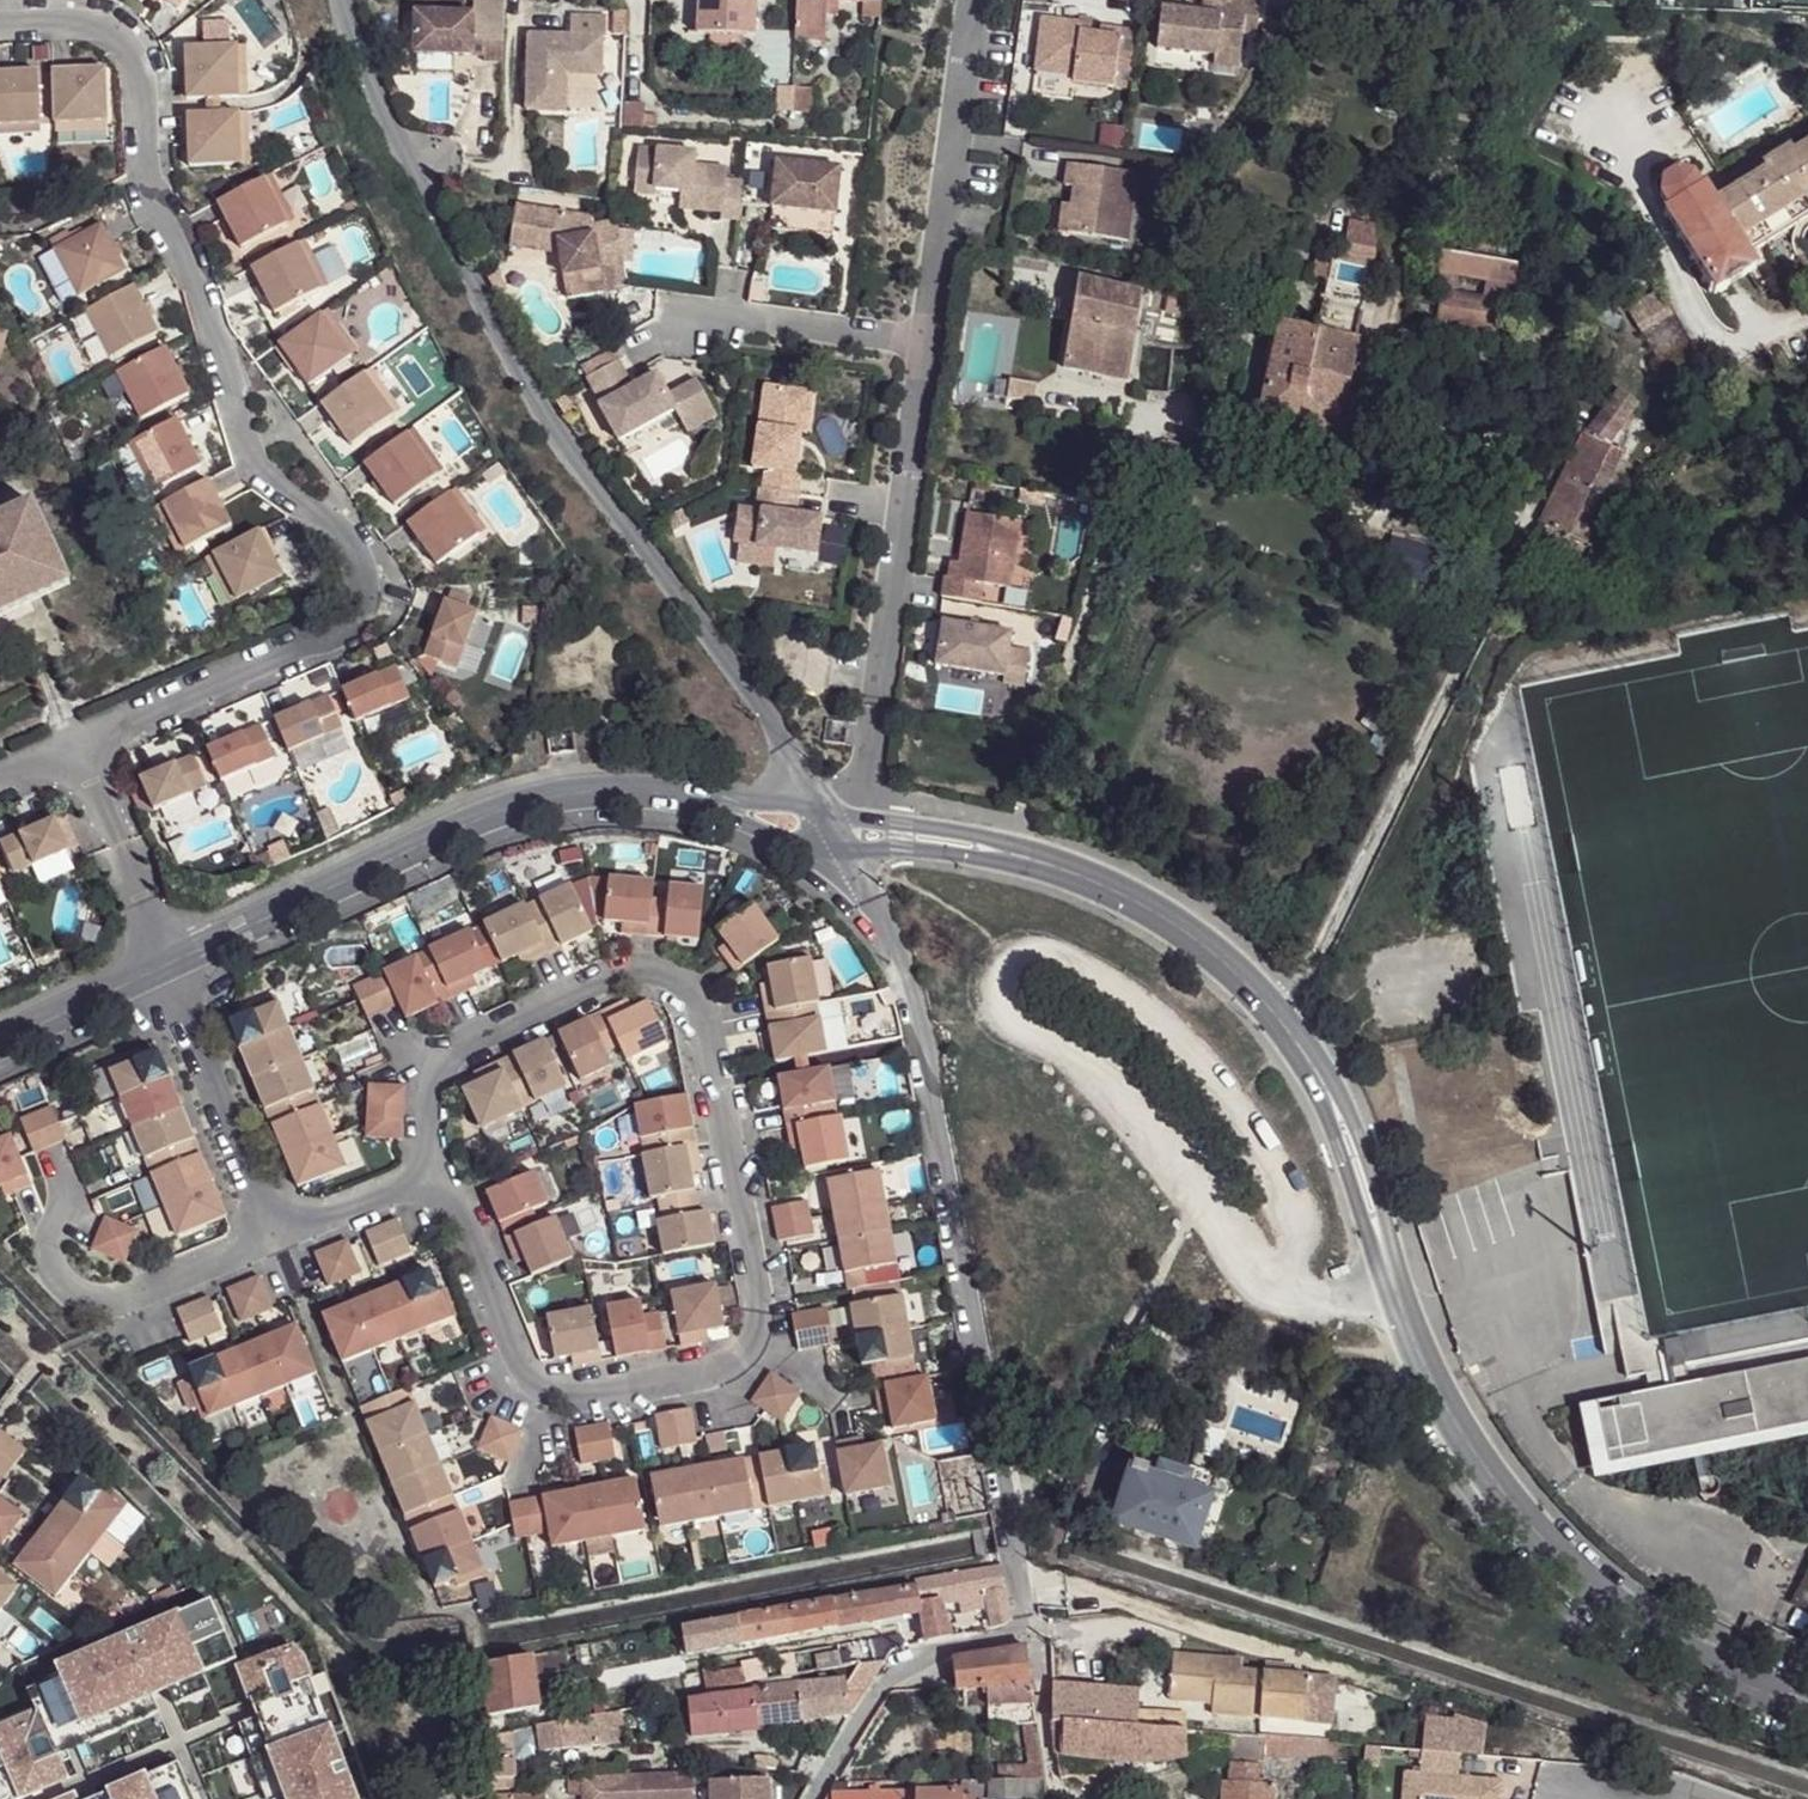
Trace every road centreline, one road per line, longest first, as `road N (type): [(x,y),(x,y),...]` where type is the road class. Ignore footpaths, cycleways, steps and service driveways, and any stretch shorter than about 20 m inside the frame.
road 1 (residential): [(425,1178),(452,1188),(530,1380),(563,1398),(730,1369),(751,1350),(761,1312),(693,1001),(678,981),(635,976),(455,1054),(438,1078),(429,1143)]
road 2 (residential): [(0,24),(98,25),(134,56),(145,180),(185,243),(246,456),(266,485),(346,542),(360,572),(343,621),(78,748)]
road 3 (unclassified): [(807,801),(783,741),(530,402),(376,121),(339,0)]
road 4 (unclassified): [(1807,1706),(1664,1643),(1573,1565),(1509,1494),(1443,1390),(1321,1079),(1278,1025)]
road 5 (unclassified): [(1278,1025),(1358,880),(1588,391),(1575,316),(1528,294)]
road 6 (residential): [(862,811),(976,0)]
road 7 (unclassified): [(1011,1507),(993,1456),(913,999),(874,915),(833,858)]
road 8 (unclassified): [(167,969),(503,818),(587,798),(670,799)]
road 9 (residential): [(814,1798),(890,1679),(953,1647),(1017,1634),(1027,1621),(1011,1507)]
road 10 (residential): [(279,1238),(114,1306),(70,1302),(49,1254),(71,1195),(57,1161)]
road 11 (unclassified): [(1278,1025),(1185,929),(1096,882),(1030,860)]
road 12 (residential): [(167,969),(279,1238)]
road 13 (residential): [(78,748),(167,969)]
road 14 (unclassified): [(1030,860),(901,851),(833,858)]
road 15 (unclassified): [(0,1049),(167,969)]
road 16 (unclassified): [(1030,860),(962,830),(862,811)]
road 17 (unclassified): [(670,799),(728,812),(833,858)]
road 18 (residential): [(425,1178),(279,1238)]
road 19 (unclassified): [(807,801),(670,799)]

